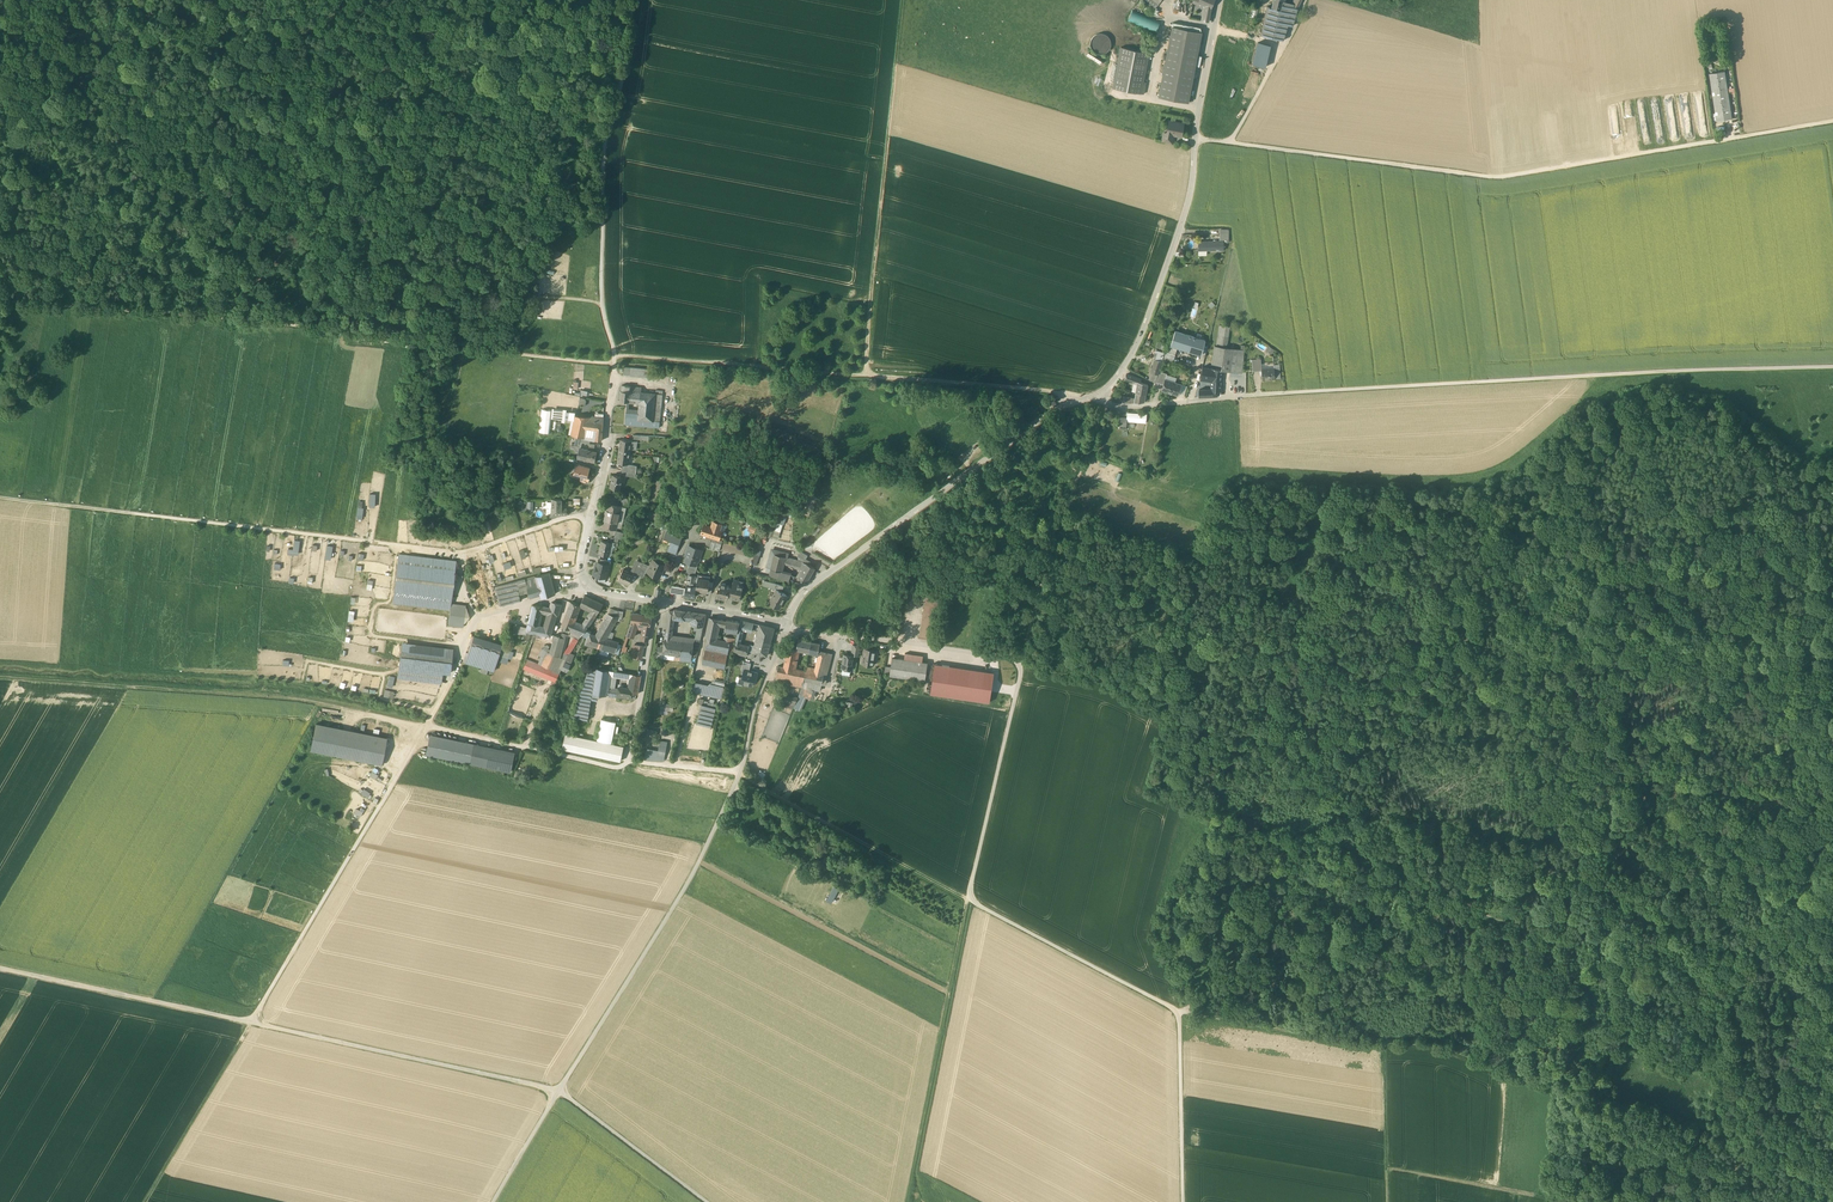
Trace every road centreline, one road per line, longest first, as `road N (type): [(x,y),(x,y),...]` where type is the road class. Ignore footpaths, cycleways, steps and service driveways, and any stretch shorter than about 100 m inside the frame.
road 1 (track): [(1832,1156),(1583,997),(1519,929),(1449,895),(1209,726),(1120,684),(1051,663),(1020,664)]
road 2 (track): [(708,1201),(559,1091),(0,968)]
road 3 (track): [(1598,1075),(1548,1085),(1446,1049),(1353,1042),(1178,1011),(1260,935),(1342,818)]
road 4 (track): [(1020,664),(969,894),(1178,1011),(1183,1201)]
road 5 (track): [(0,301),(616,362)]
road 6 (unclassified): [(1277,394),(1832,367)]
road 7 (track): [(144,1201),(427,726)]
road 8 (track): [(742,772),(689,882),(494,1201)]
road 9 (track): [(616,356),(1089,398)]
road 10 (track): [(427,726),(297,698),(0,677)]
road 11 (track): [(399,545),(0,498)]
road 12 (track): [(1619,1022),(1604,936),(1622,829),(1743,664)]
road 13 (residential): [(1100,394),(1035,423),(807,589),(787,626)]
road 14 (track): [(465,0),(386,335)]
road 15 (track): [(199,315),(248,0)]
road 16 (track): [(969,894),(904,1201)]
road 17 (residential): [(616,356),(607,447),(580,566),(584,580),(606,593),(661,603)]
road 18 (residential): [(1195,138),(1191,188),(1163,276),(1131,355),(1100,394)]
road 19 (track): [(1020,664),(1063,507),(1104,400)]
road 20 (residential): [(661,603),(628,760),(742,772)]
road 21 (track): [(628,760),(618,768),(427,726)]
road 22 (residential): [(1306,0),(1231,142),(1195,138)]
road 23 (residential): [(1100,394),(1118,407),(1277,394)]
road 24 (residential): [(787,626),(944,649)]
road 25 (residential): [(787,626),(753,711),(742,772)]
road 26 (residential): [(731,475),(690,532),(661,603)]
road 27 (track): [(0,131),(55,0)]
road 28 (residential): [(1220,0),(1195,138)]
road 29 (residential): [(661,603),(787,626)]

